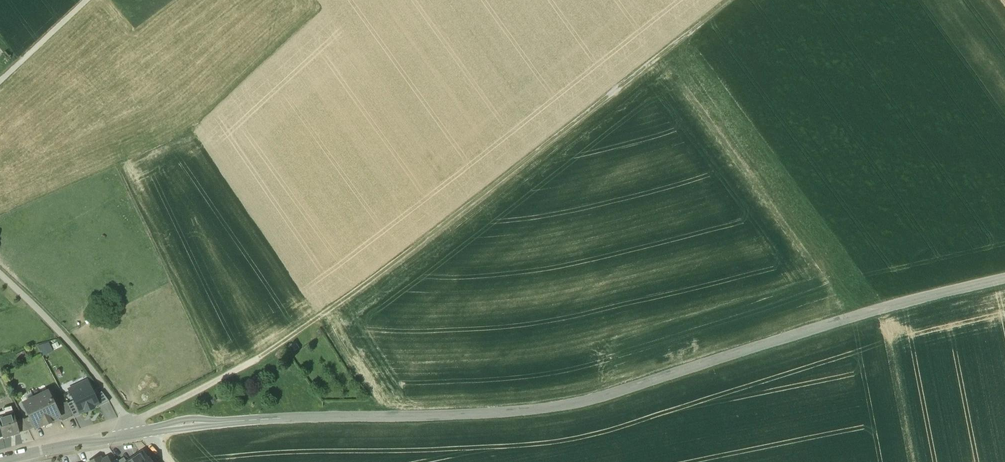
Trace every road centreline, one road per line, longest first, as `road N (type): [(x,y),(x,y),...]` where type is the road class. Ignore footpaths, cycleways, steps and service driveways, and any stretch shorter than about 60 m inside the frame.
road 1 (tertiary): [(0,458),(186,423),(445,415),(590,400),(914,297),(1004,277)]
road 2 (track): [(733,0),(375,280),(261,357),(127,420)]
road 3 (track): [(130,434),(98,377),(0,273)]

